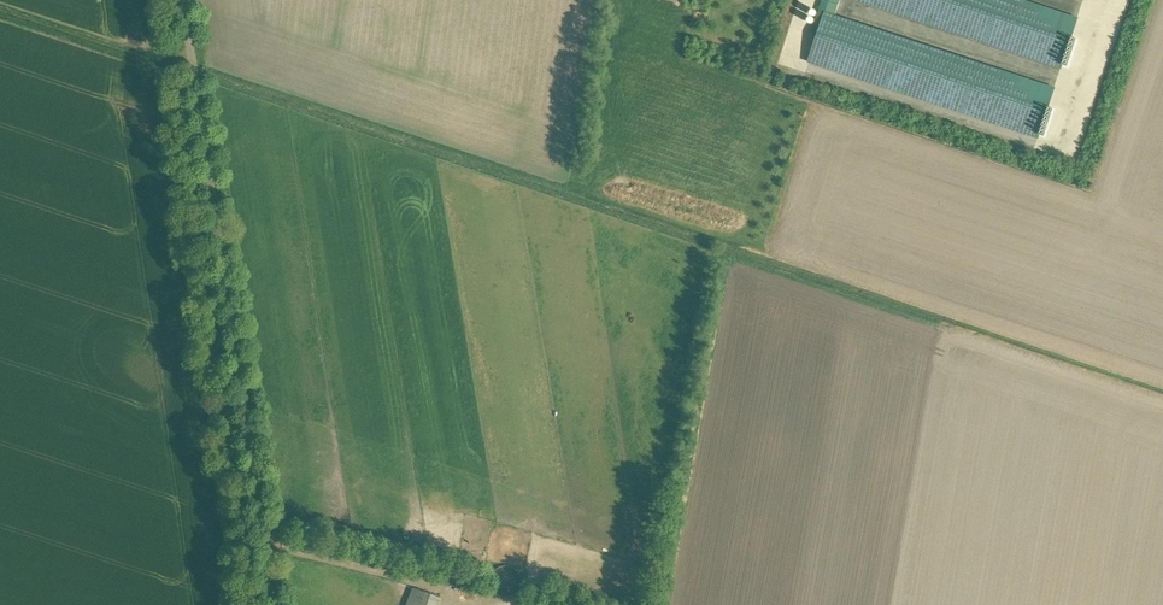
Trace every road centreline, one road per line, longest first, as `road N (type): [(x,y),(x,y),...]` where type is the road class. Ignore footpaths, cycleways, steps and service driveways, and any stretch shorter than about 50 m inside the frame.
road 1 (unclassified): [(178,0),(264,604)]

